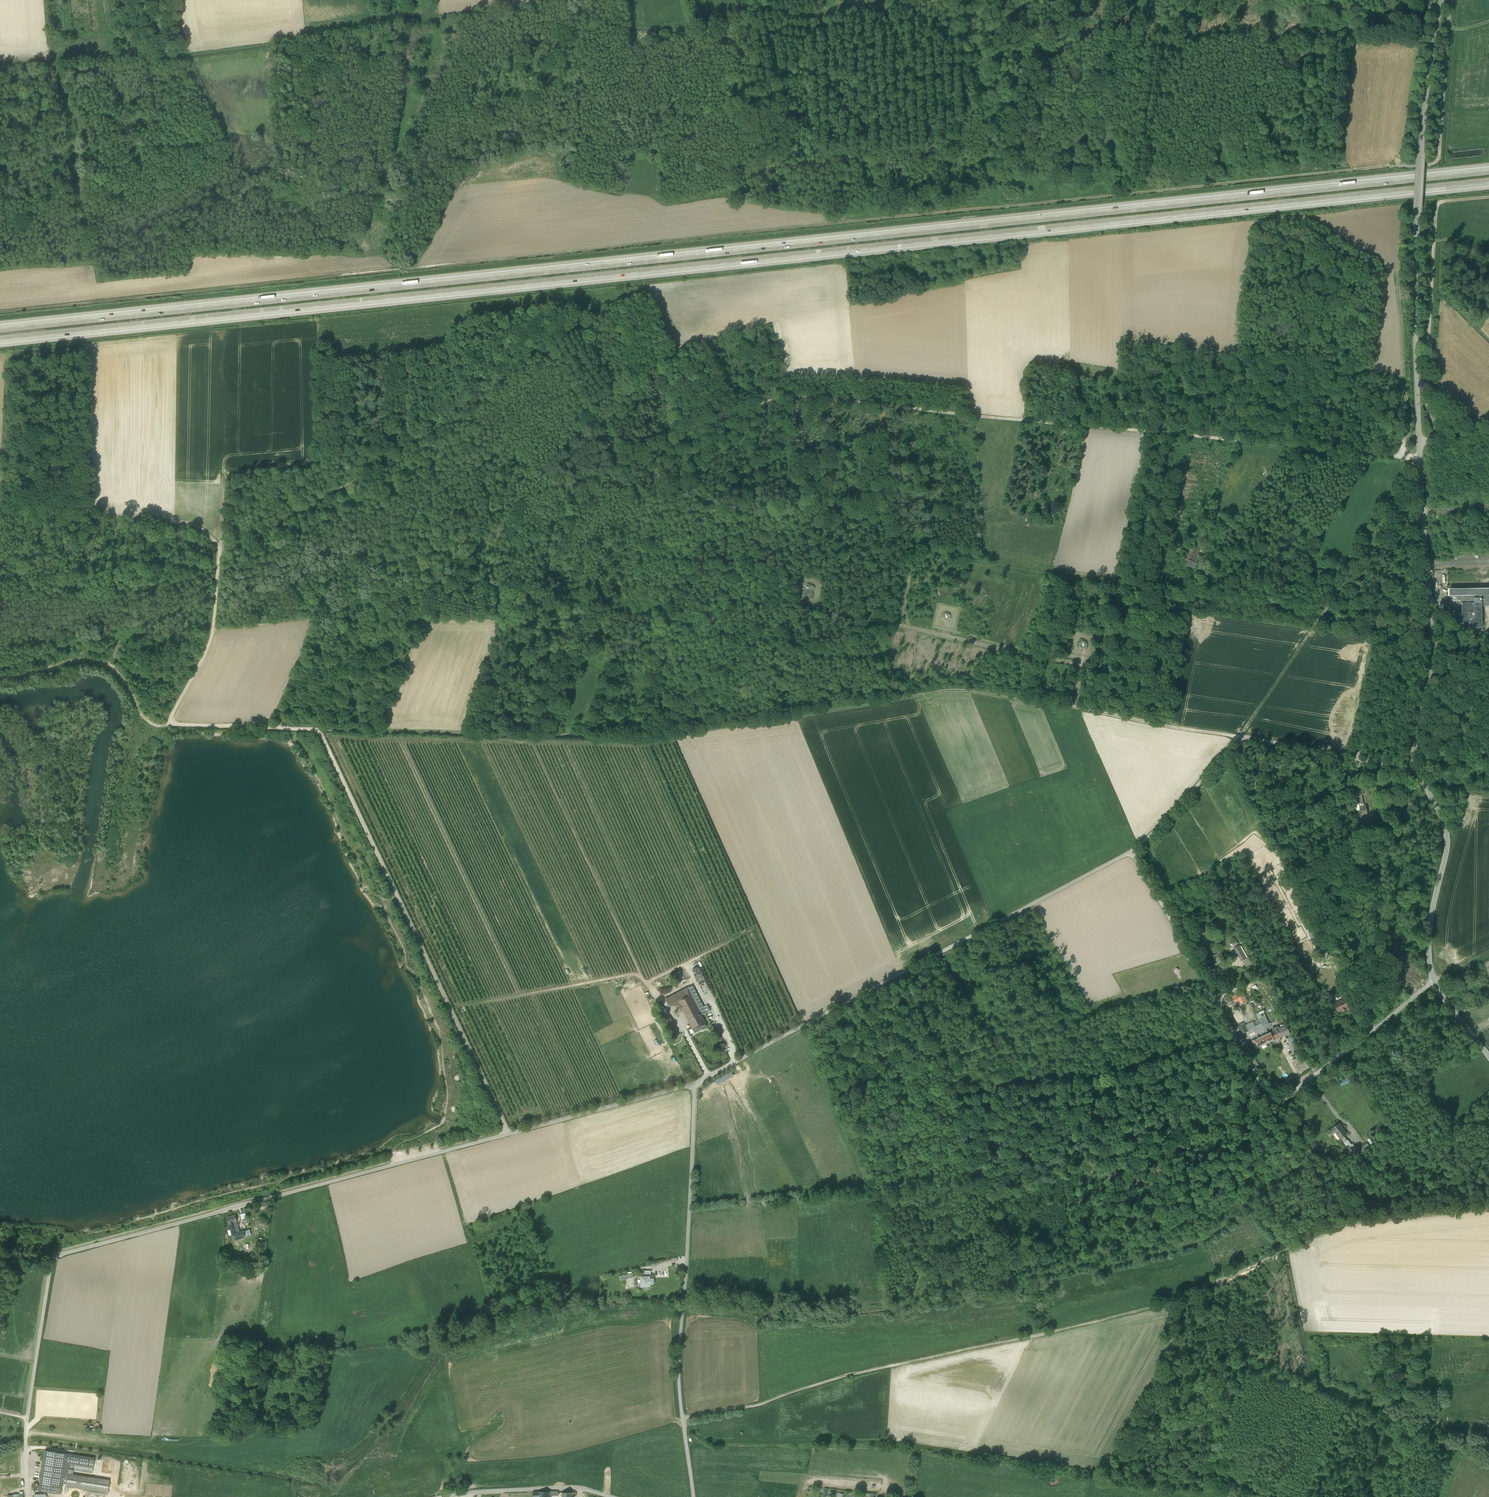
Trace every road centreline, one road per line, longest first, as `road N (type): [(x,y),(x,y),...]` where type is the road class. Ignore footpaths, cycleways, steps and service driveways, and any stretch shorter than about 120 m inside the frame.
road 1 (track): [(0,313),(1432,165),(1453,0)]
road 2 (motorway): [(0,341),(1488,183)]
road 3 (motorway): [(1488,171),(0,329)]
road 4 (track): [(218,564),(369,474),(542,352),(619,451),(790,395),(1398,456)]
road 5 (track): [(319,730),(639,738),(969,690),(1241,736),(1316,624)]
road 6 (unclassified): [(699,1081),(52,1256),(26,1418),(29,1496)]
road 7 (track): [(1488,1208),(1347,1221),(1149,1308),(683,1418)]
road 8 (unclassified): [(1414,770),(1433,650),(1416,352),(1418,213),(1442,0)]
road 9 (track): [(1114,585),(465,457),(396,453)]
road 10 (unclassified): [(699,1081),(1131,850),(1241,736)]
road 11 (track): [(509,1134),(319,730)]
road 12 (unclassified): [(693,1496),(680,1372),(699,1081)]
road 13 (track): [(1072,709),(1082,666),(799,605)]
road 14 (unclassified): [(1488,1056),(1434,983),(1431,922),(1449,843),(1414,770)]
road 15 (track): [(1273,1106),(1126,1154),(994,1178)]
road 16 (track): [(319,730),(167,721),(215,627)]
road 17 (track): [(217,549),(192,527),(0,509)]
road 18 (track): [(887,1442),(704,1440),(683,1418)]
road 19 (unclassified): [(1414,770),(1241,736)]
road 20 (unclassified): [(444,1496),(581,1488),(610,1496)]
road 21 (track): [(1420,437),(1437,438),(1426,407),(1431,290)]
road 22 (track): [(1488,197),(1439,203),(1431,290)]

